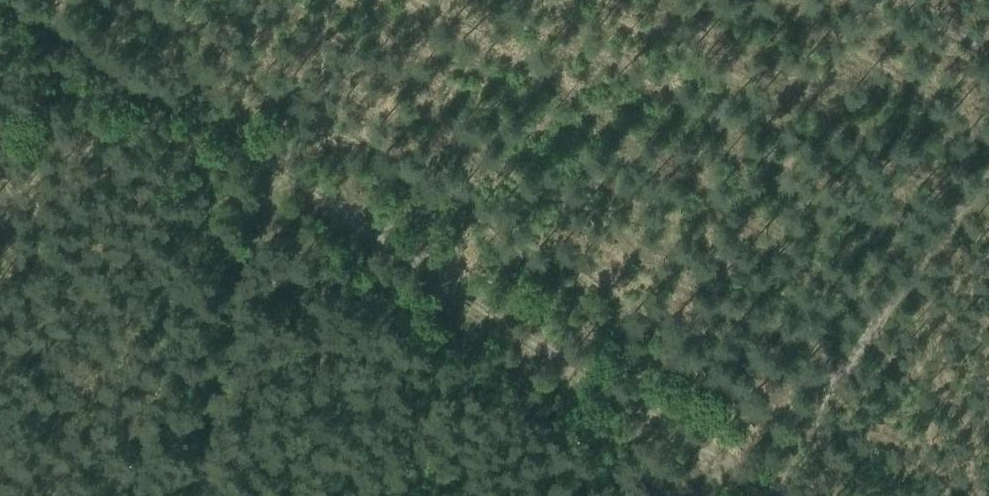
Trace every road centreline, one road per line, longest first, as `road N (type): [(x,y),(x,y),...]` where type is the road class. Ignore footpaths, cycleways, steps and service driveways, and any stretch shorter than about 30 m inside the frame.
road 1 (track): [(765,483),(268,169),(198,495)]
road 2 (track): [(765,483),(988,175)]
road 3 (track): [(268,169),(8,0)]

